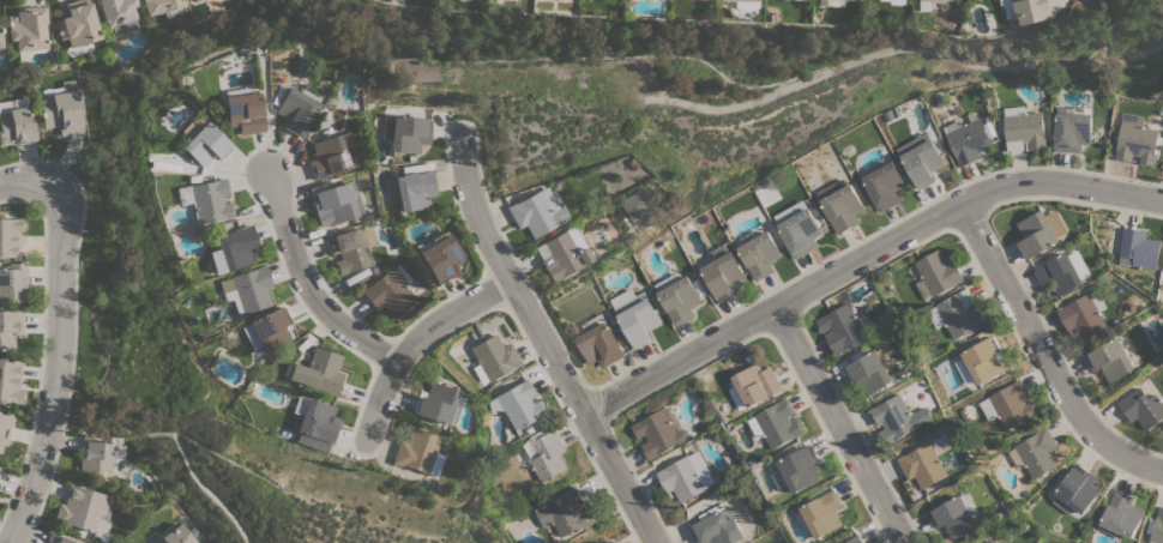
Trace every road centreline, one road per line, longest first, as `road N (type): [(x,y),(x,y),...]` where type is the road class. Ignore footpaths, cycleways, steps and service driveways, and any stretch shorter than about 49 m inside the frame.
road 1 (residential): [(1162,201),(1040,183),(968,211),(585,416)]
road 2 (residential): [(459,145),(482,225),(659,542)]
road 3 (residential): [(5,542),(47,421),(59,339),(59,209),(53,189),(30,179),(0,182)]
road 4 (residential): [(968,211),(1102,441),(1162,472)]
road 5 (residential): [(363,438),(384,338),(427,303),(492,295),(528,312)]
road 6 (residential): [(790,312),(910,542)]
road 7 (residential): [(269,177),(326,310),(384,338)]

